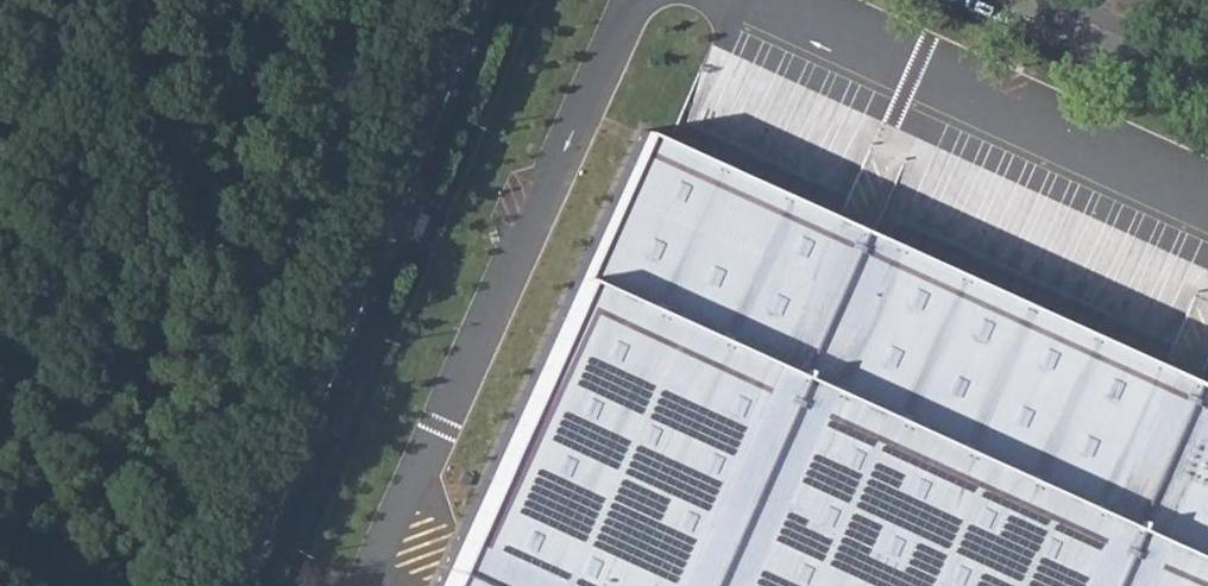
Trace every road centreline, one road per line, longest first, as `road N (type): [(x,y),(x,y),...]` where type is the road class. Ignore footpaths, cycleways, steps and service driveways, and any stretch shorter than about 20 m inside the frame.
road 1 (tertiary): [(238,585),(381,213),(473,0)]
road 2 (residential): [(1043,0),(1207,72)]

